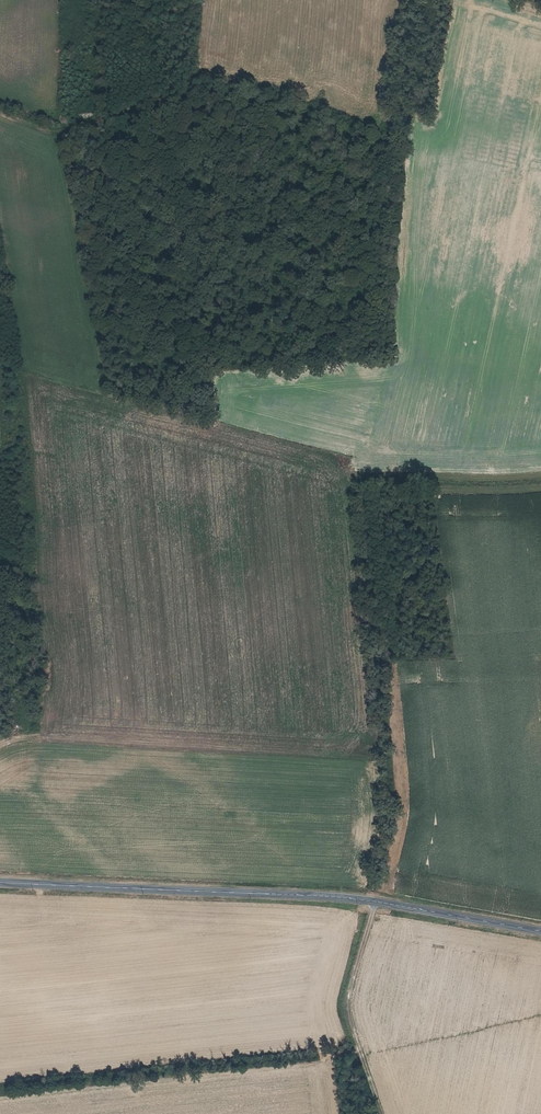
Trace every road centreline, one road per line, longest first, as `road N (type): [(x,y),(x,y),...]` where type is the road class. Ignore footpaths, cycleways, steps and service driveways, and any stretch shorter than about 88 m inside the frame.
road 1 (secondary): [(0,884),(368,899),(540,929)]

